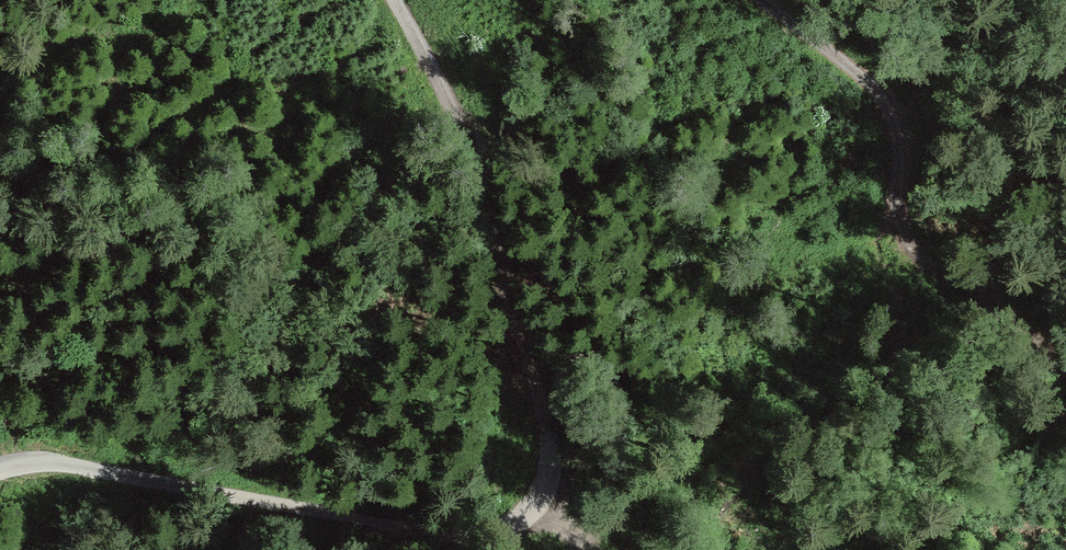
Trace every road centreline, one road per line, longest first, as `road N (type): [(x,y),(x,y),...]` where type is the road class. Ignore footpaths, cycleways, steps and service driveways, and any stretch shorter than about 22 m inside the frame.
road 1 (track): [(0,463),(75,457),(119,474),(409,529),(495,531),(544,503)]
road 2 (track): [(544,503),(549,464),(538,388),(472,152),(448,84),(398,0)]
road 3 (track): [(760,0),(861,75),(889,111),(942,279),(1026,330),(1065,375)]

